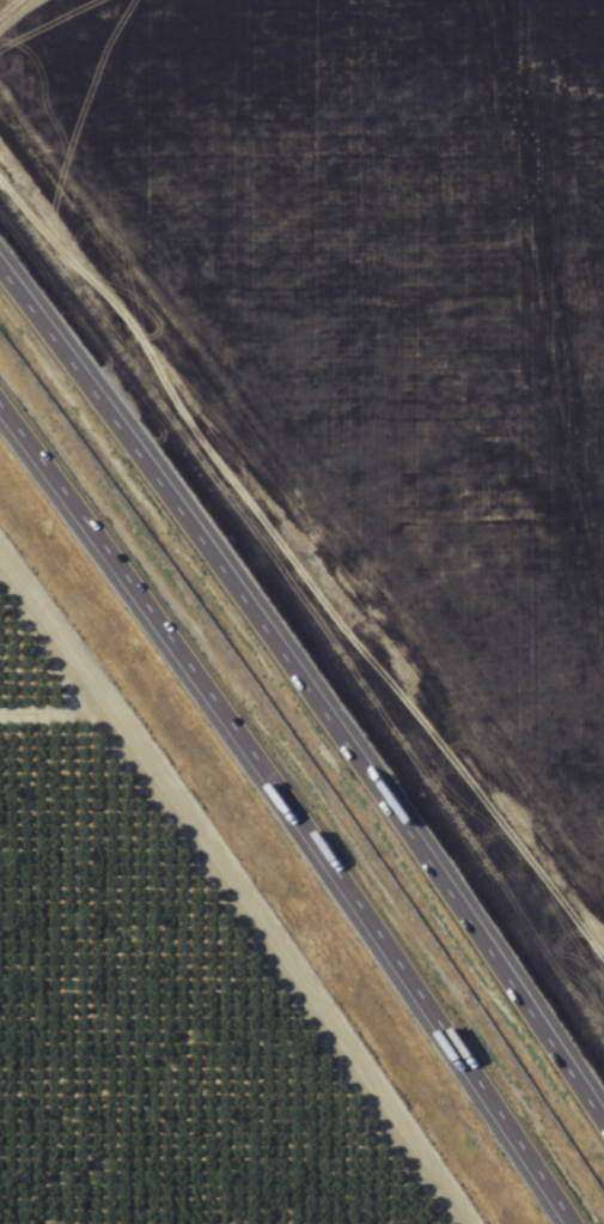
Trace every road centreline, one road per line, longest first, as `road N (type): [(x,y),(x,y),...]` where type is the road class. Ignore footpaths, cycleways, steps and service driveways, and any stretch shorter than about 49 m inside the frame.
road 1 (motorway): [(603,1113),(337,711),(0,261)]
road 2 (motorway): [(0,407),(130,578),(565,1223)]
road 3 (residential): [(0,189),(603,969)]

